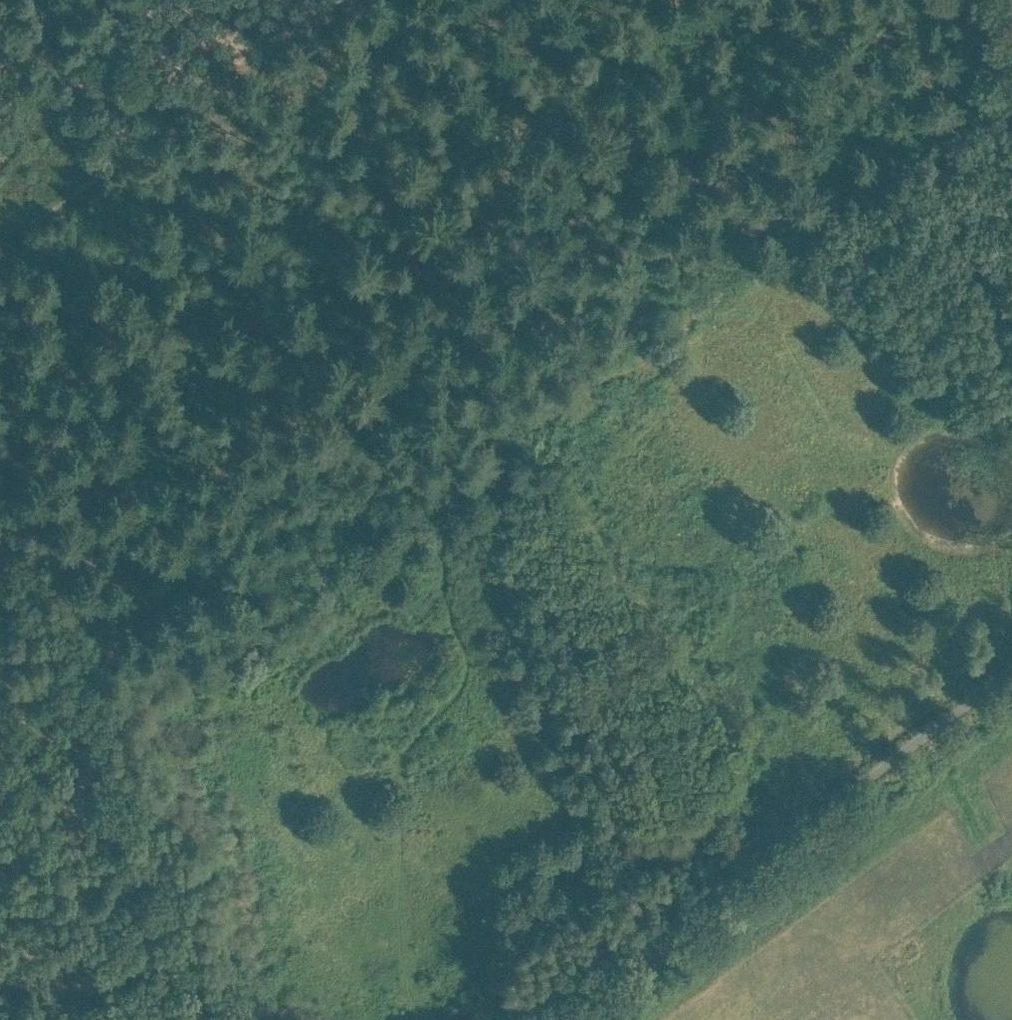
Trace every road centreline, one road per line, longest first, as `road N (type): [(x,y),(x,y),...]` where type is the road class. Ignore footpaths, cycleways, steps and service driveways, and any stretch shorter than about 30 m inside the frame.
road 1 (track): [(556,1019),(1011,682)]

